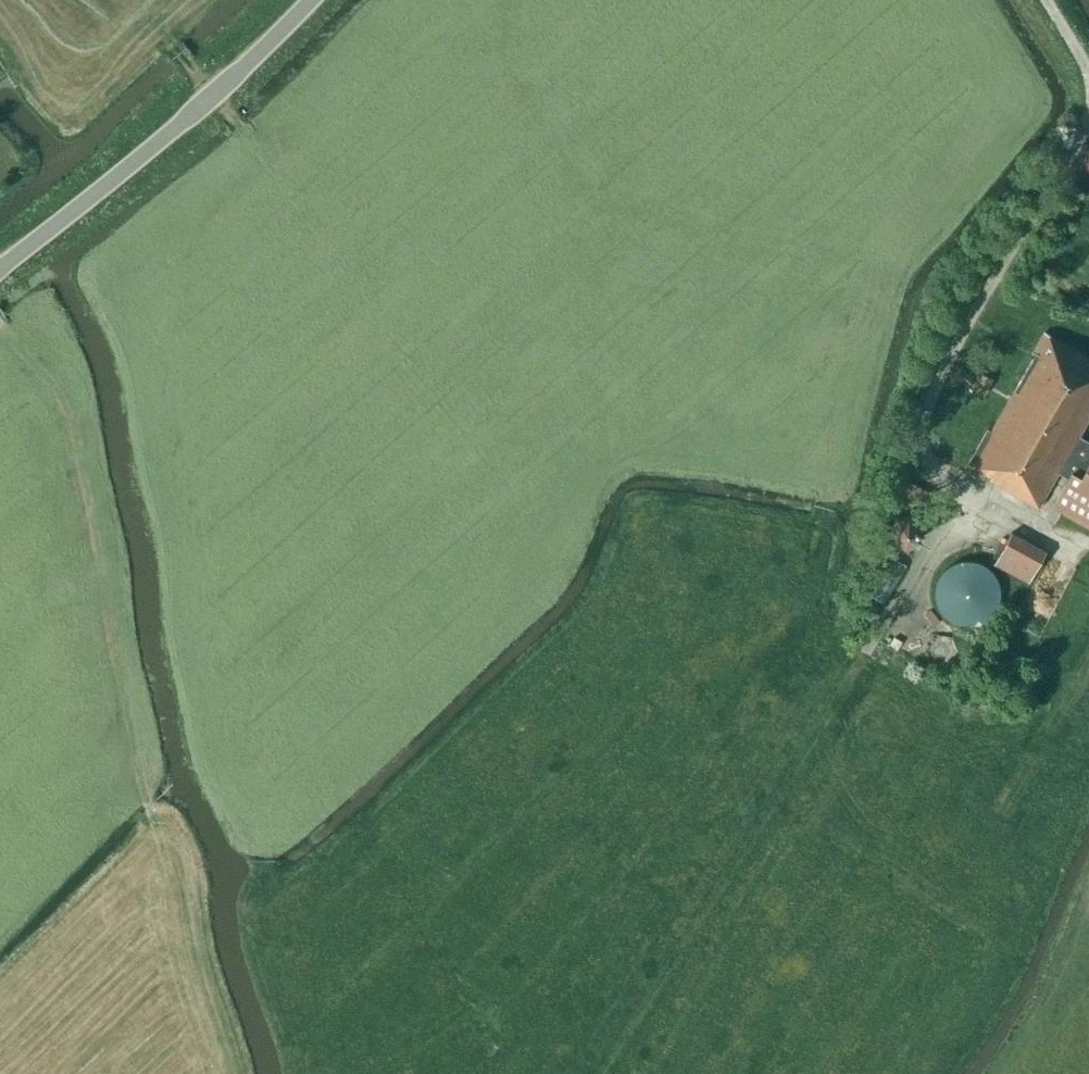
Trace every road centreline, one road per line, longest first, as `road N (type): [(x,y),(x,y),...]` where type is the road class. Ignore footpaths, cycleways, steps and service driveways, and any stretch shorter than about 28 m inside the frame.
road 1 (tertiary): [(313,0),(198,111),(0,269)]
road 2 (unclassified): [(1088,114),(952,353),(926,410),(926,463)]
road 3 (track): [(926,463),(952,485),(1088,551)]

